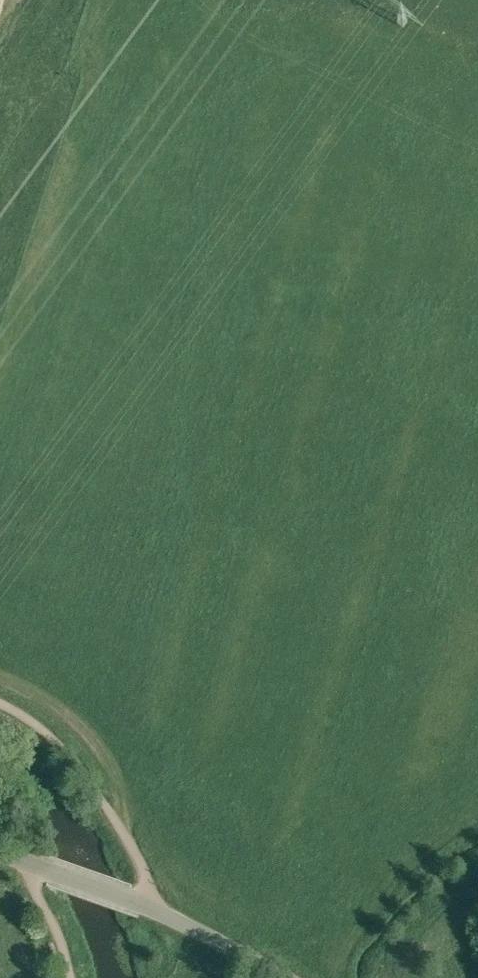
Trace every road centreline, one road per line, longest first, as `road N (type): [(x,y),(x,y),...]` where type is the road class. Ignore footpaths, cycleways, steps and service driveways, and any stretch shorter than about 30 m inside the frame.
road 1 (unclassified): [(295,977),(155,910),(0,853)]

